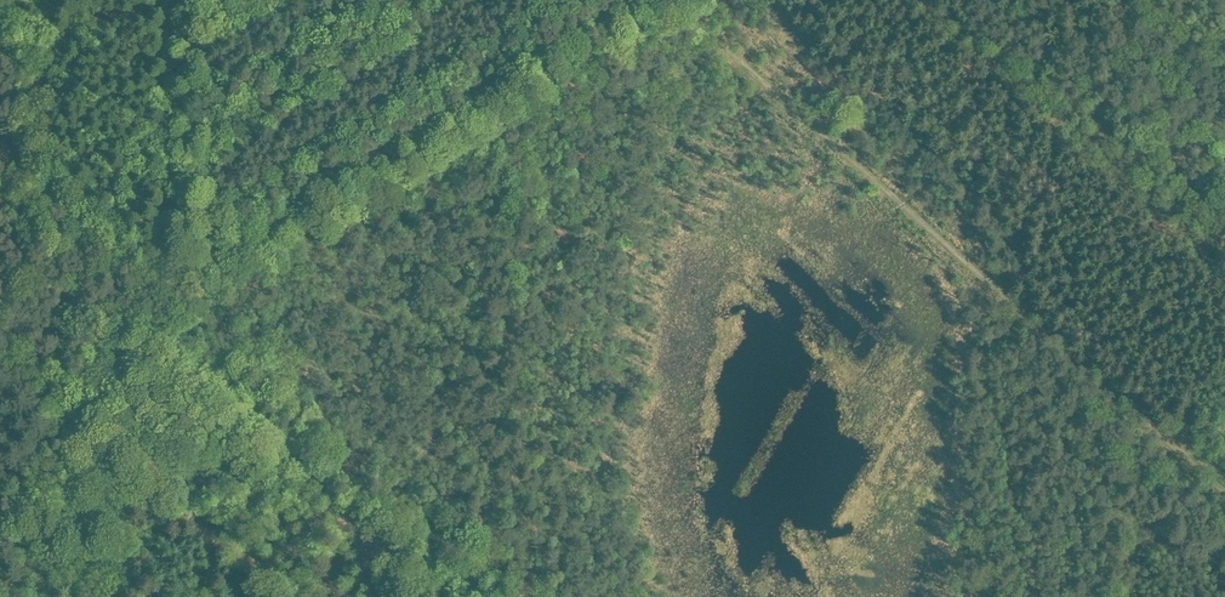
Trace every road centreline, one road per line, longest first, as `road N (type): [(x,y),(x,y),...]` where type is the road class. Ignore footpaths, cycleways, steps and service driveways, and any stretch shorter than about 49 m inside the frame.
road 1 (track): [(672,0),(1224,487)]
road 2 (track): [(161,286),(625,0)]
road 3 (track): [(161,286),(138,280),(30,181),(0,39)]
road 4 (track): [(167,0),(161,286)]
road 5 (track): [(161,286),(0,478)]

